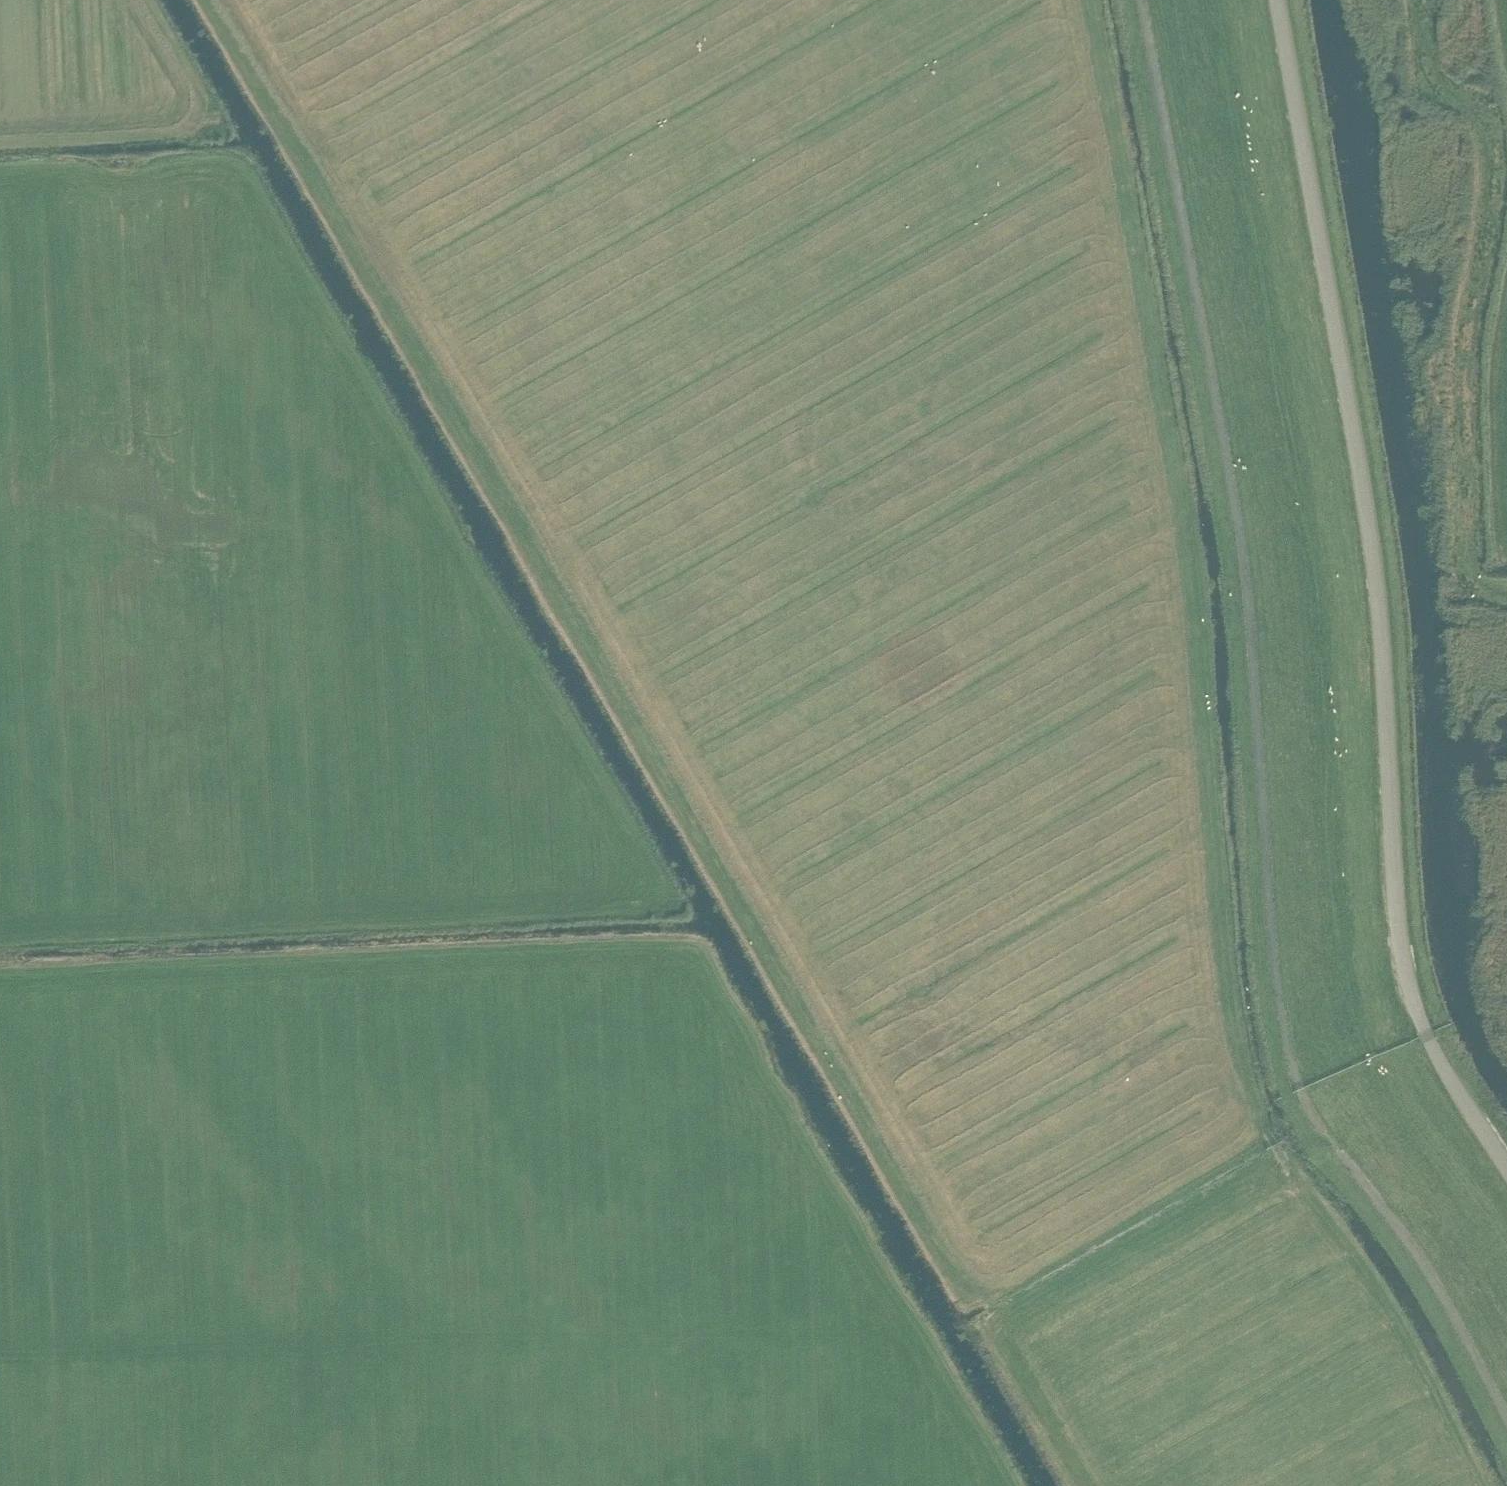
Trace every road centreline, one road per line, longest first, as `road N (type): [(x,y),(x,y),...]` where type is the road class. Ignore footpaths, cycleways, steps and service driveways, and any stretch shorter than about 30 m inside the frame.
road 1 (unclassified): [(1506,1165),(1426,1035),(1401,944),(1374,568),(1278,0)]
road 2 (track): [(1278,1145),(1246,1073),(1225,960),(1198,599),(1092,0)]

